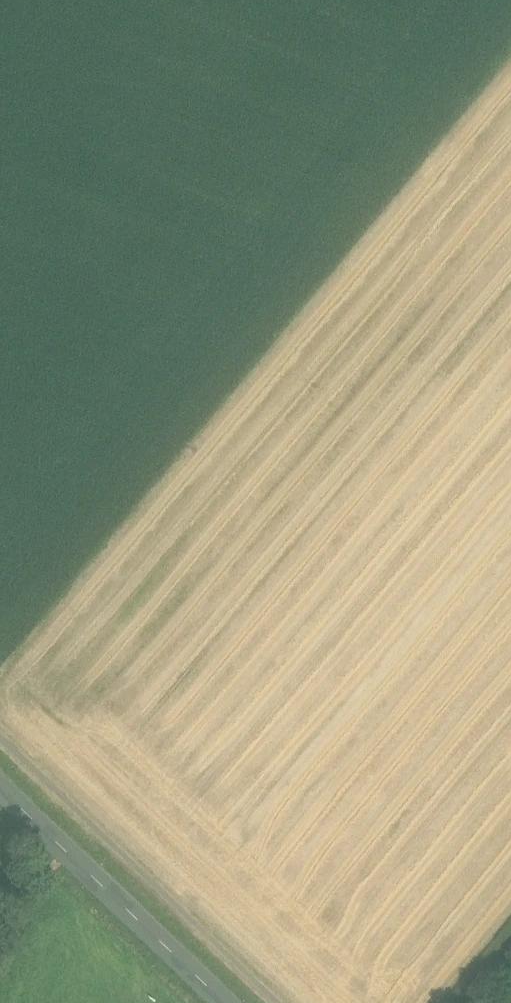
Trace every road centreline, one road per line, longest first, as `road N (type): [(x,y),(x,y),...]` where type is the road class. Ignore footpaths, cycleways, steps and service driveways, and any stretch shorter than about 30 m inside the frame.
road 1 (tertiary): [(0,789),(224,1002)]

